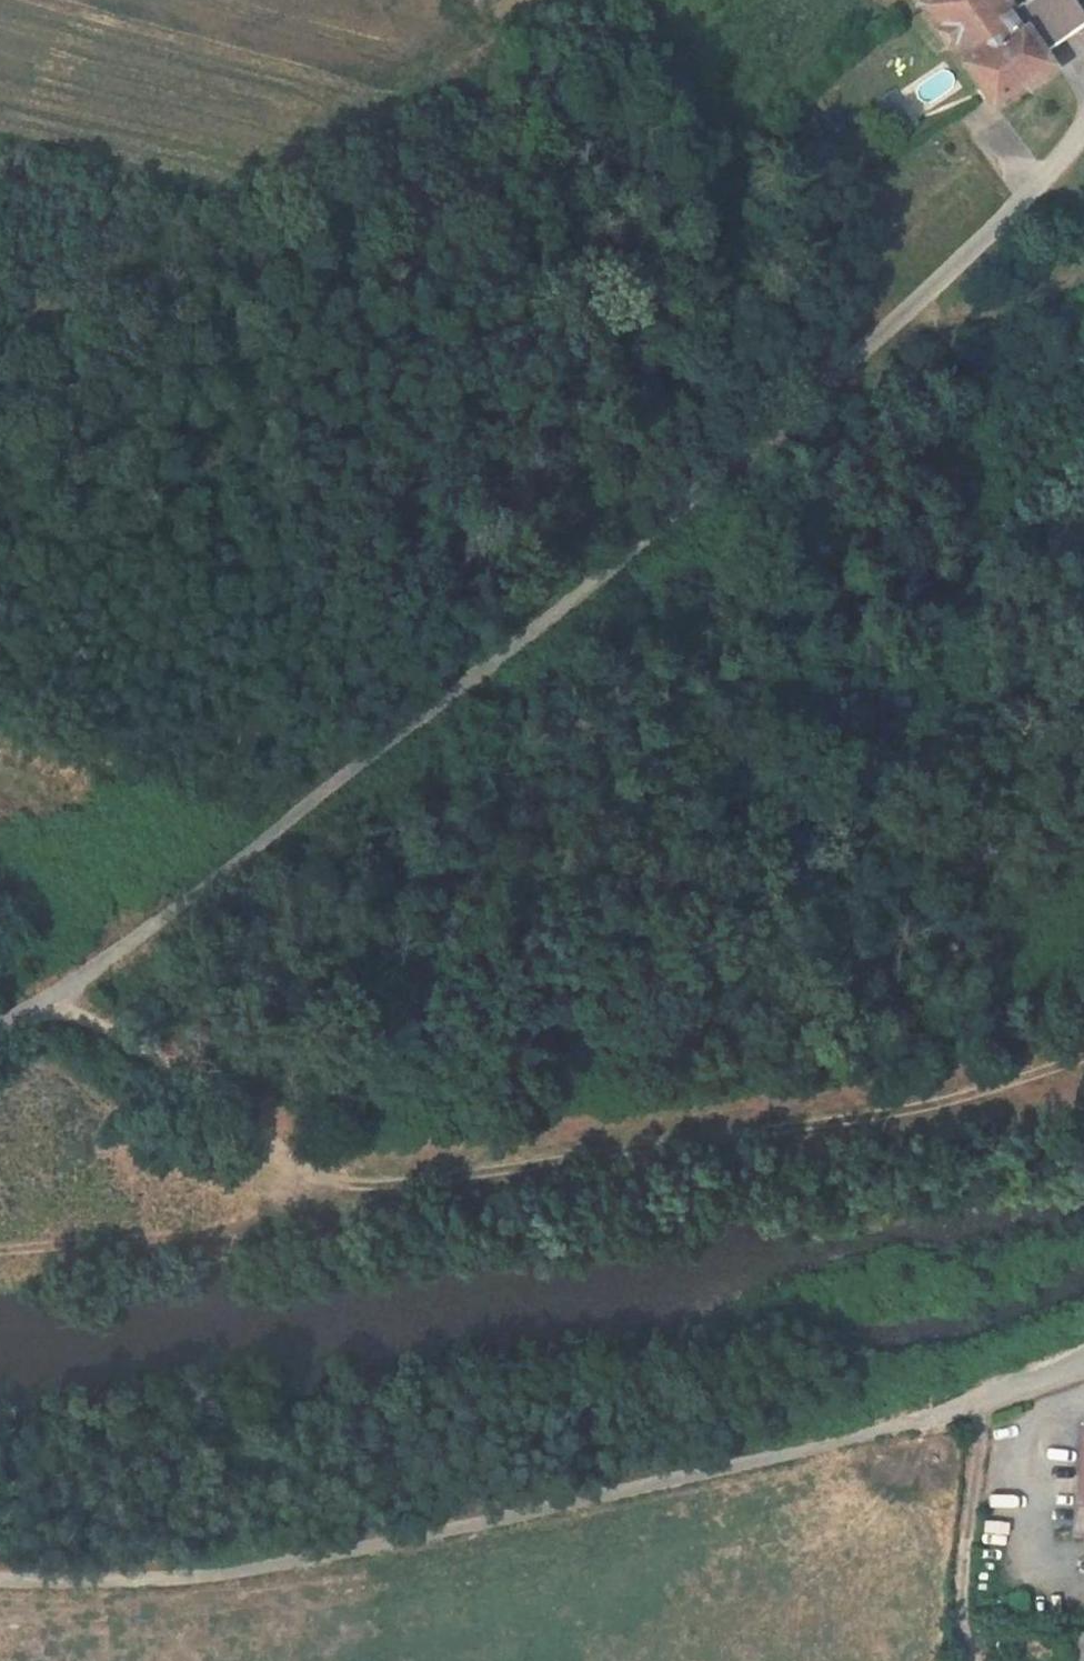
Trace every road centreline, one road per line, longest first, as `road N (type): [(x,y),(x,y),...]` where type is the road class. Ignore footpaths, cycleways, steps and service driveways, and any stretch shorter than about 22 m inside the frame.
road 1 (unclassified): [(0,1579),(126,1584),(528,1519),(1083,1373)]

